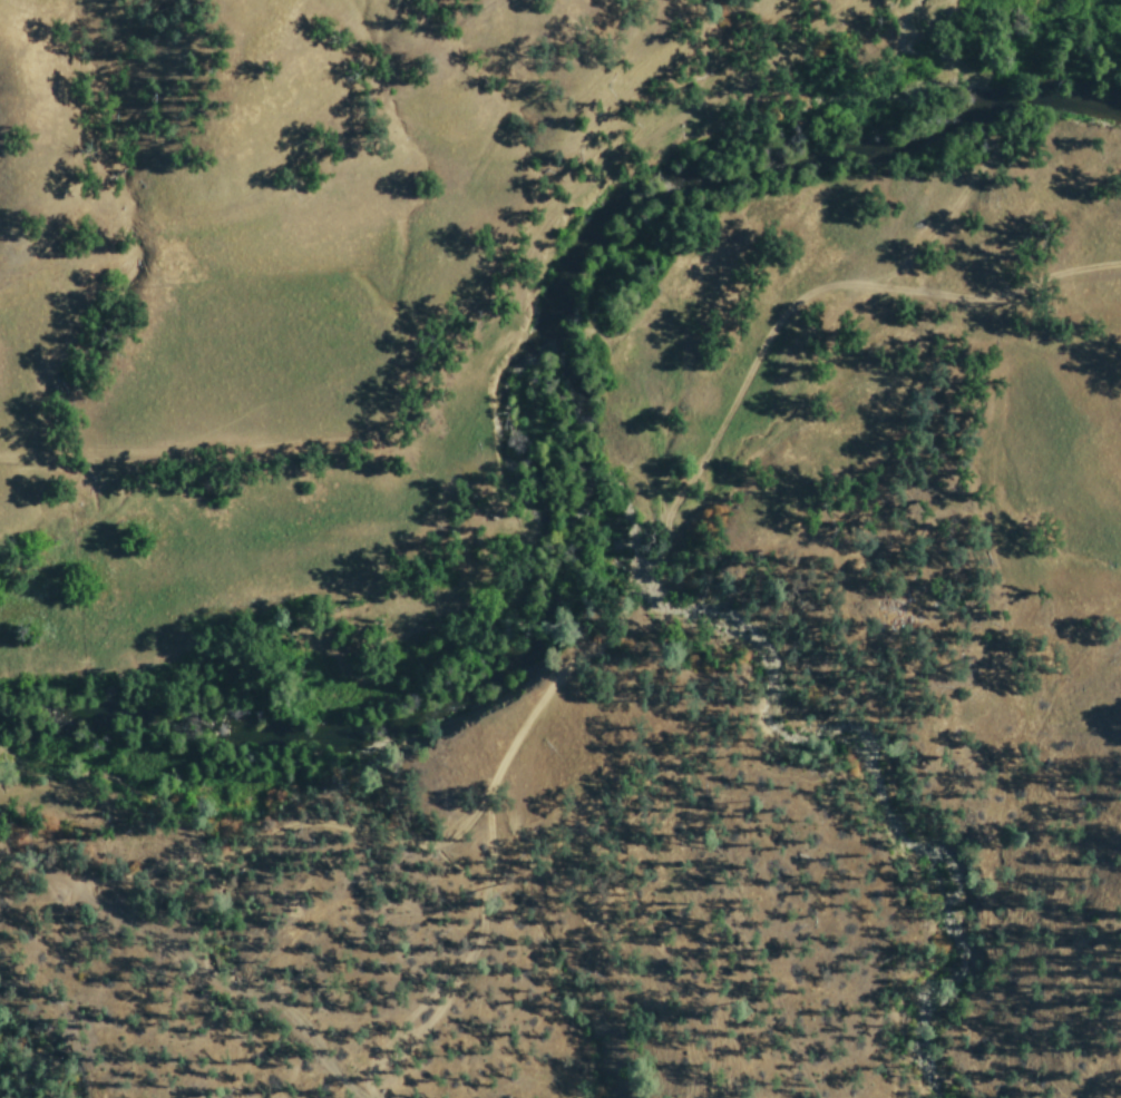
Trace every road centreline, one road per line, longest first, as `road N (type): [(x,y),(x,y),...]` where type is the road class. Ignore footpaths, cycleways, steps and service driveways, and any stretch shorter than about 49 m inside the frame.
road 1 (track): [(56,880),(204,863),(310,822),(439,844),(456,833),(550,690),(612,638),(667,509),(772,324),(808,288)]
road 2 (track): [(361,1097),(334,1079),(282,1008),(202,977),(157,939),(0,852)]
road 3 (track): [(808,288),(871,284),(974,305),(1062,280),(1120,273)]

